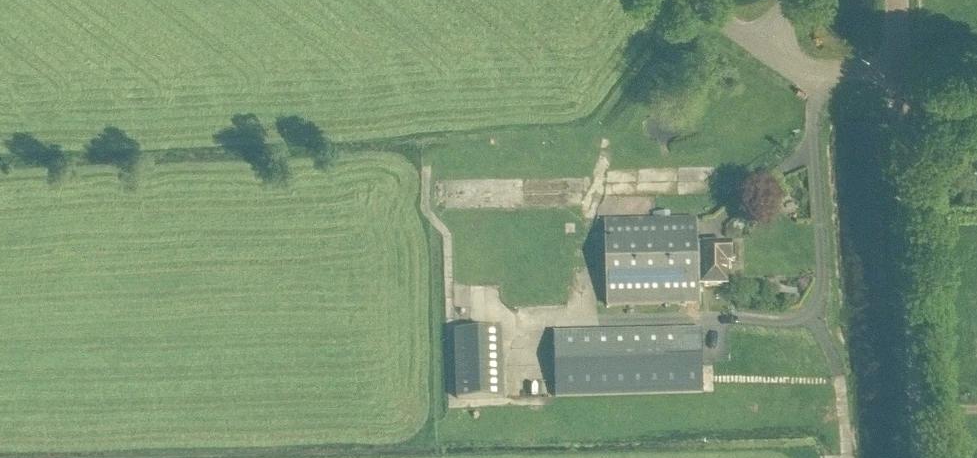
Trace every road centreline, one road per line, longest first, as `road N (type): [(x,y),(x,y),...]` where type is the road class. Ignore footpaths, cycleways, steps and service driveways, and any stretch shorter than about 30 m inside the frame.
road 1 (tertiary): [(922,457),(899,74)]
road 2 (unclassified): [(823,332),(830,274),(816,72)]
road 3 (track): [(849,457),(845,389),(823,332)]

